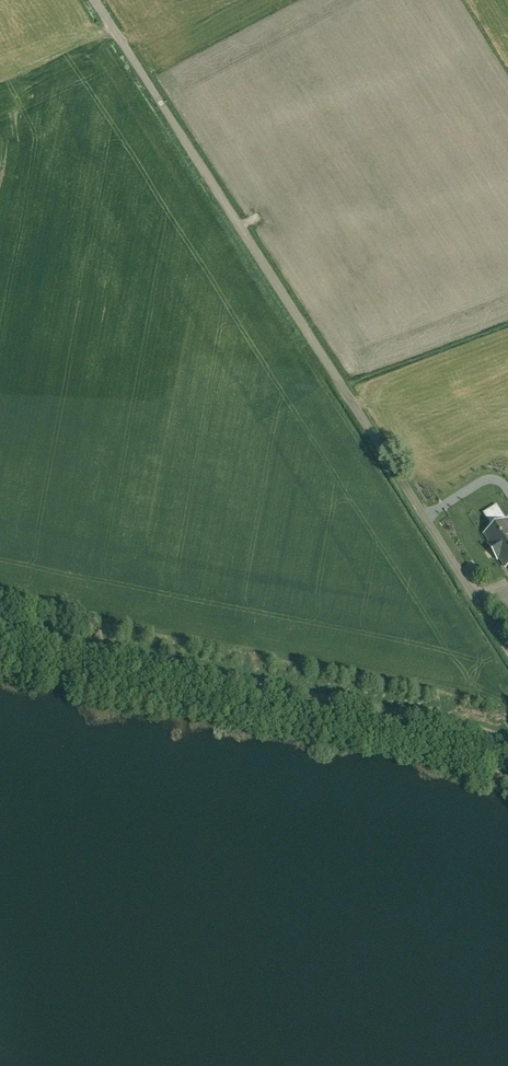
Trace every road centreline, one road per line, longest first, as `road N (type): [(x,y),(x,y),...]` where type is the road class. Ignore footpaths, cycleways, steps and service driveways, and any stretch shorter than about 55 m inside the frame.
road 1 (unclassified): [(507,651),(94,0)]
road 2 (unclassified): [(0,633),(507,741)]

